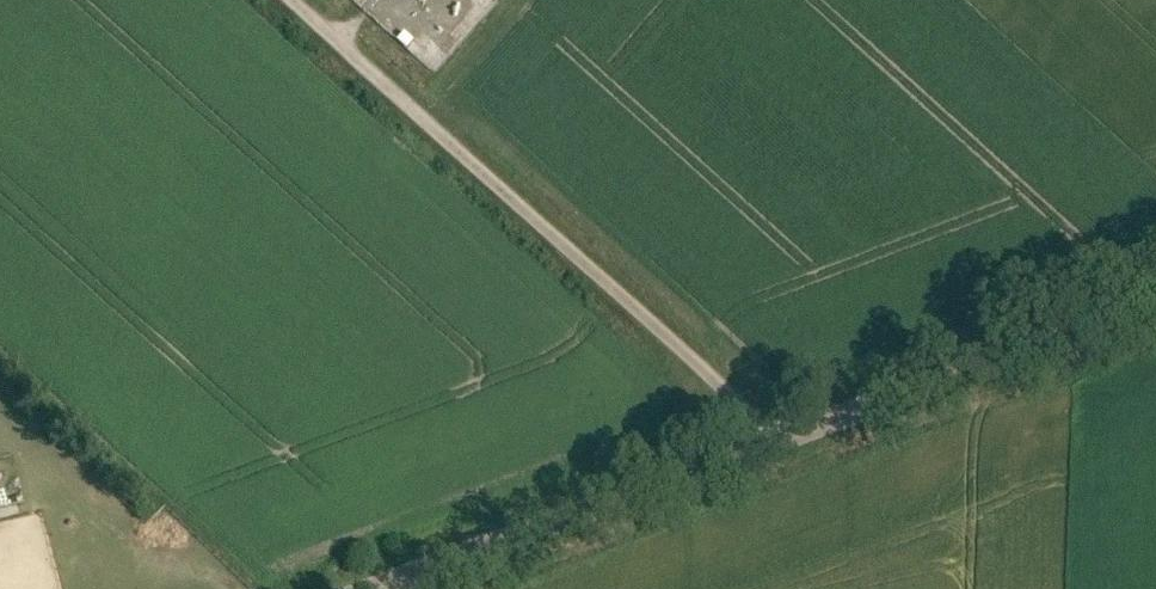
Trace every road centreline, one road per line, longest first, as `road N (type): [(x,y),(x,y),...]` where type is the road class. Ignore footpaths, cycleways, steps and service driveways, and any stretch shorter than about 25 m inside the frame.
road 1 (unclassified): [(777,439),(289,0)]
road 2 (tertiary): [(368,588),(777,439)]
road 3 (tertiary): [(777,439),(1155,299)]

